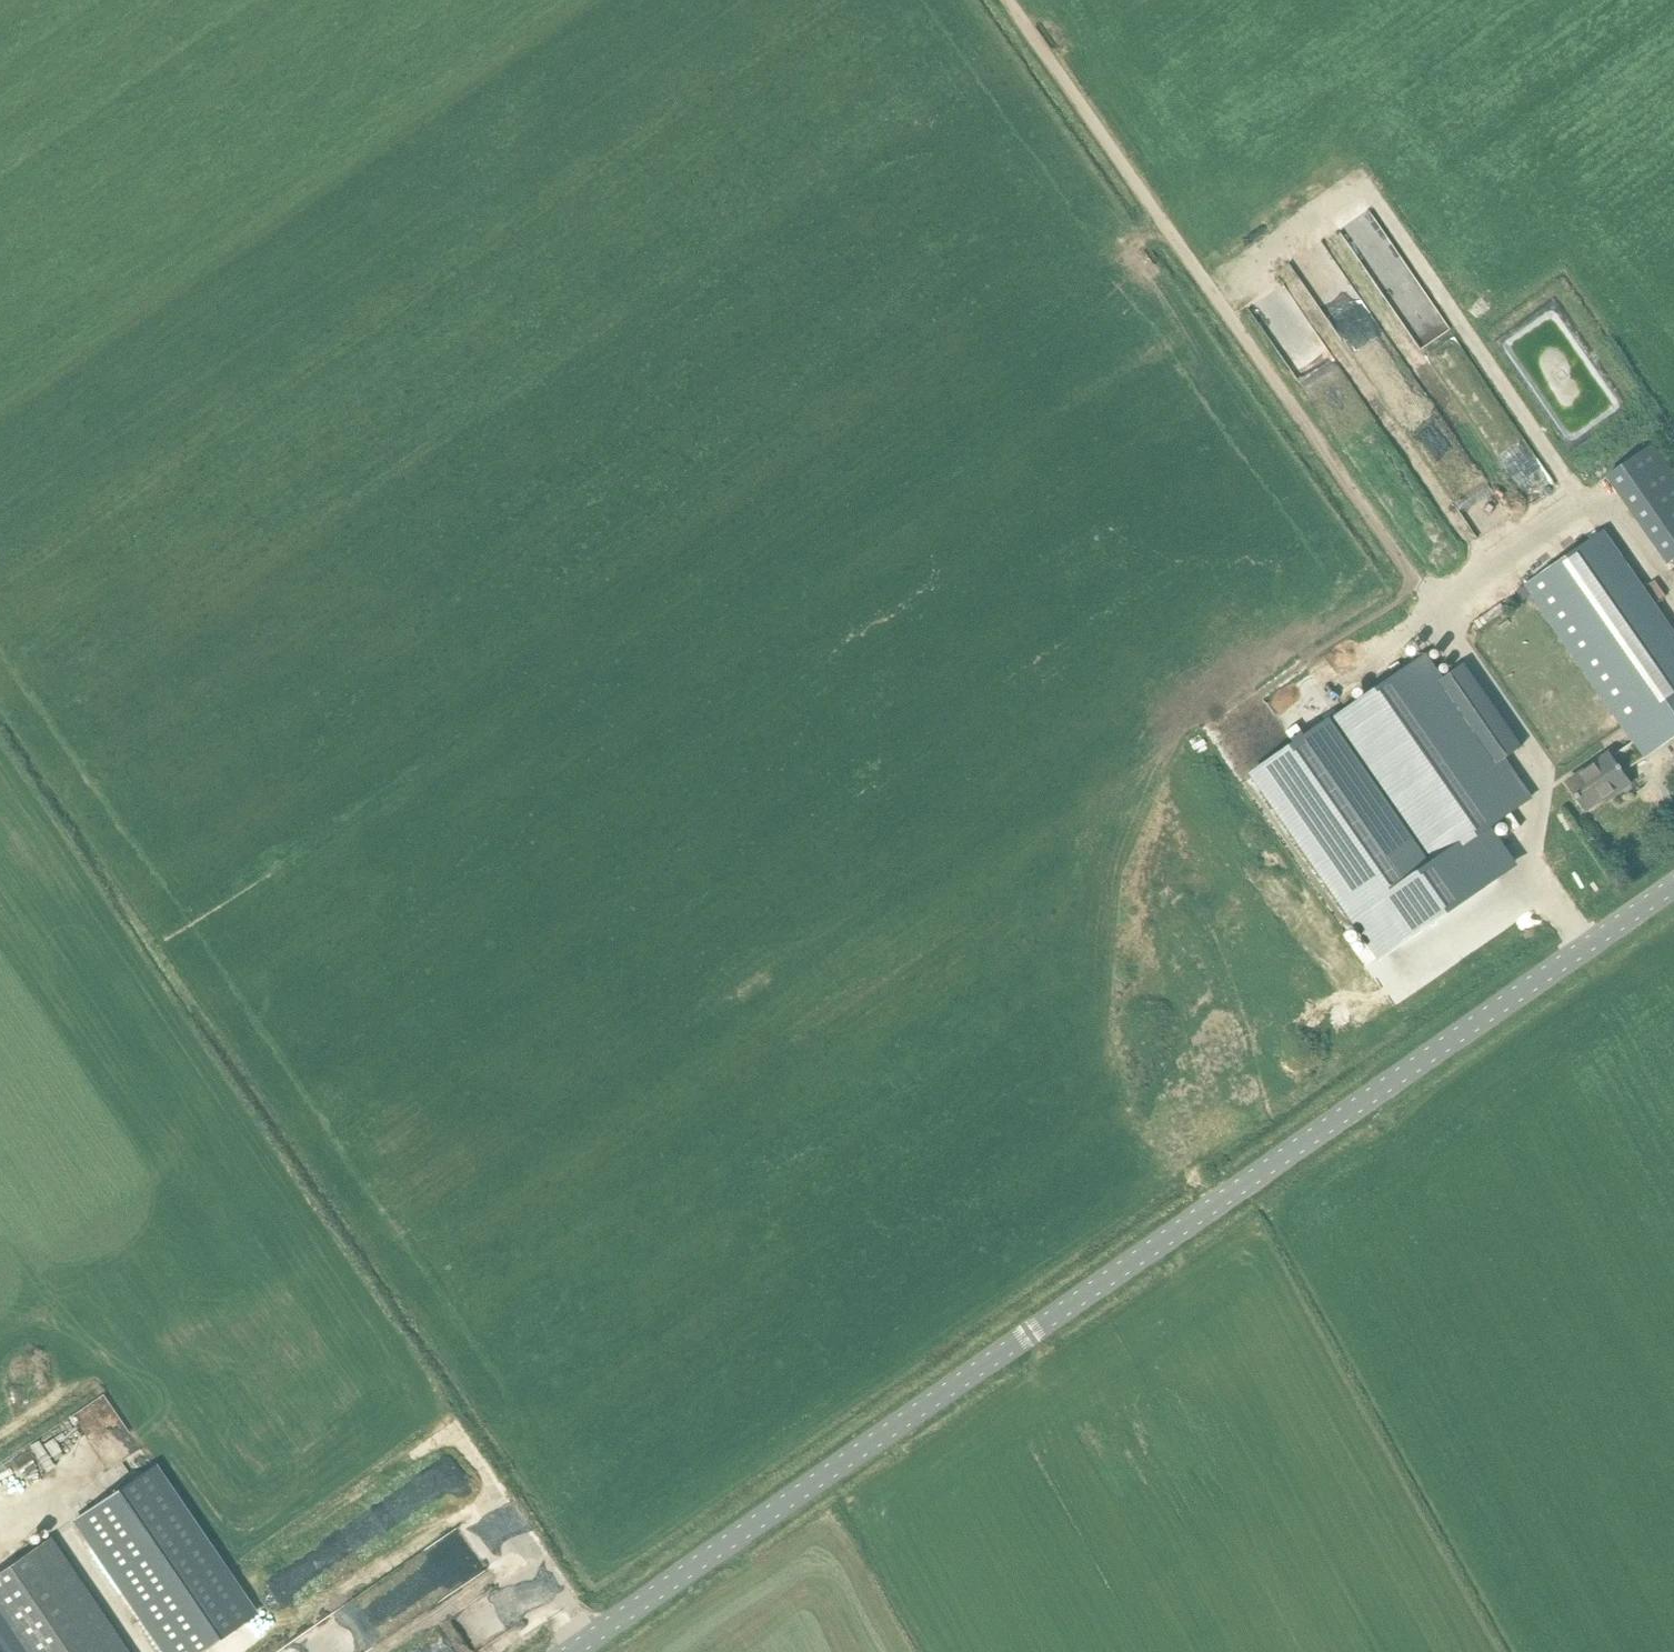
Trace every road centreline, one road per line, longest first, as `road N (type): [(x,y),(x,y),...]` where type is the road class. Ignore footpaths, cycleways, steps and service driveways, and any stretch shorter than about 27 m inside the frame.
road 1 (unclassified): [(583,1651),(1673,890)]

